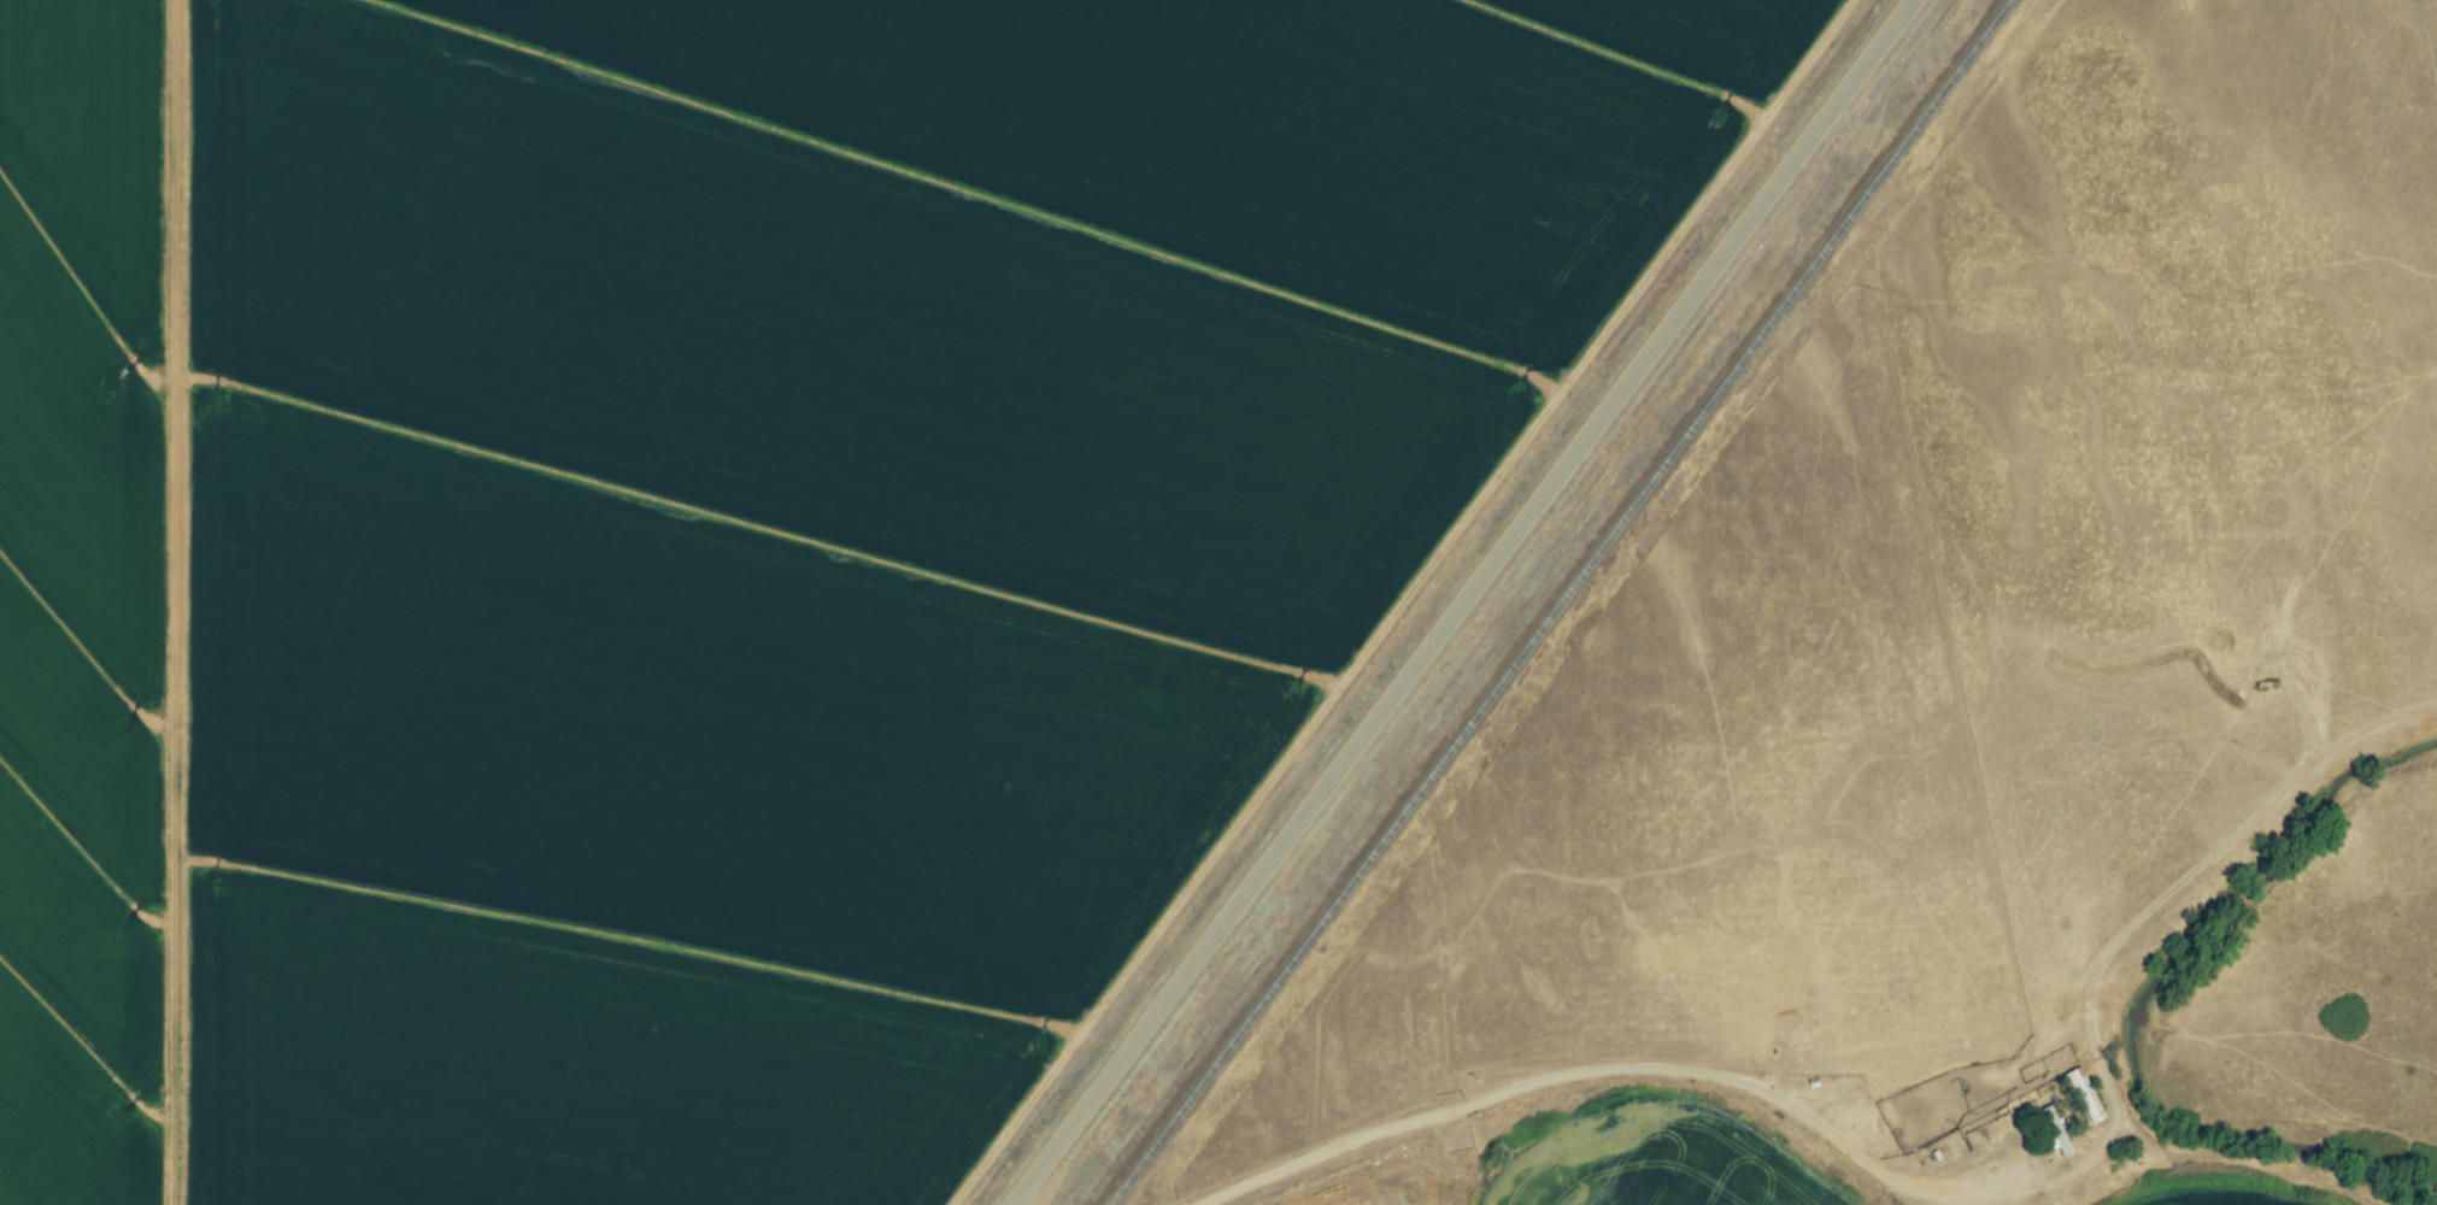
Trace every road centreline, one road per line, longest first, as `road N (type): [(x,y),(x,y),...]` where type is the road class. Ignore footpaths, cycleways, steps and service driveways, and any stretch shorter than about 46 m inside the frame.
road 1 (secondary): [(1015,1204),(1918,0)]
road 2 (track): [(2321,753),(2295,788),(2138,924),(2091,981),(2090,1012),(2122,1119),(2101,1163),(2067,1191),(1928,1201),(1771,1092),(1734,1080),(1627,1069),(1555,1078),(1317,1154),(1208,1204)]
road 3 (residential): [(178,1204),(176,0)]

